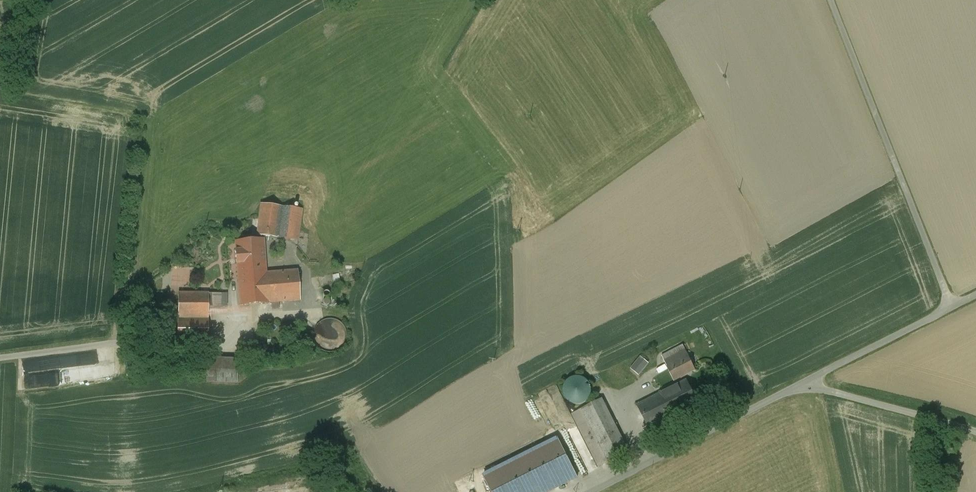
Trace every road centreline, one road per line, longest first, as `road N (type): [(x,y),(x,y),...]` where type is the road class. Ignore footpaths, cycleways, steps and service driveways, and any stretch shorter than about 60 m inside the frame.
road 1 (unclassified): [(592,491),(814,379)]
road 2 (unclassified): [(814,379),(975,295)]
road 3 (unclassified): [(814,379),(975,431)]

